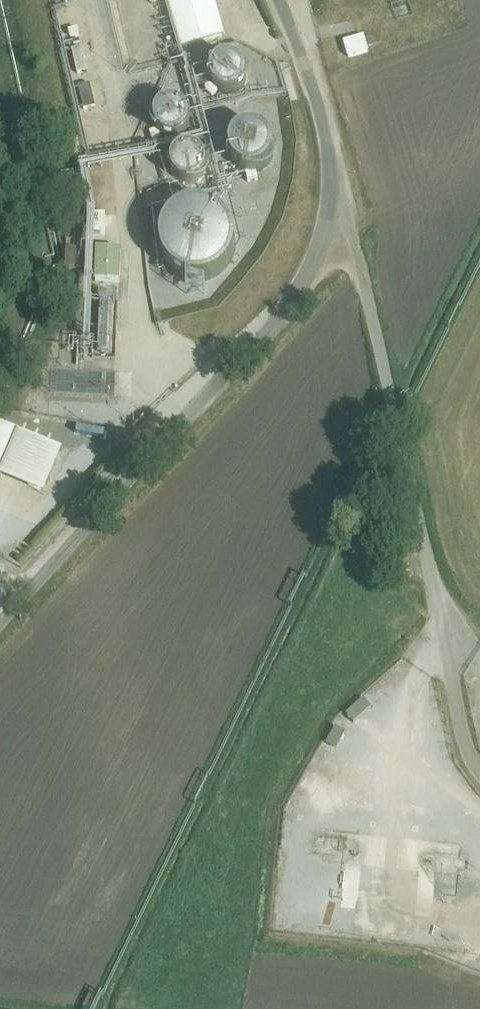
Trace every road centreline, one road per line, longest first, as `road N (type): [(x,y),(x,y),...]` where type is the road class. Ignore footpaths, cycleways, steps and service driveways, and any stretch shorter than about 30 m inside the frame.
road 1 (unclassified): [(281,0),(331,154),(335,191),(323,243),(290,307),(0,633)]
road 2 (track): [(330,216),(357,251),(479,756)]

